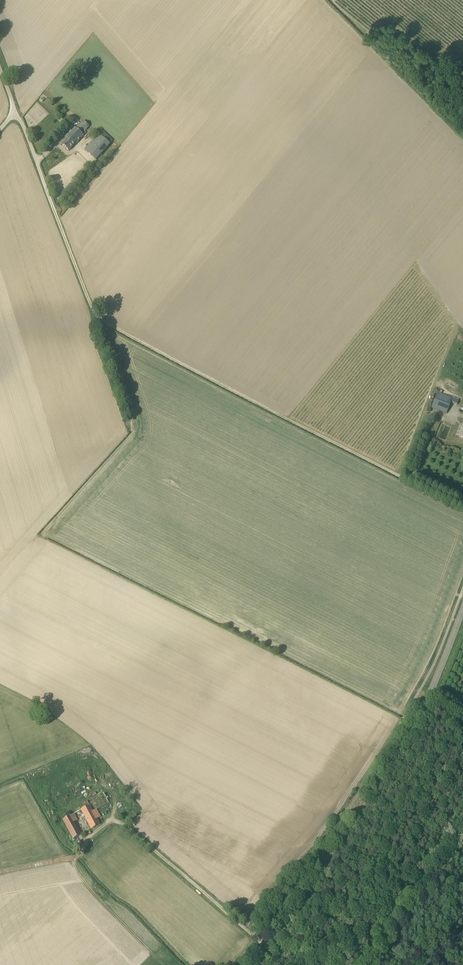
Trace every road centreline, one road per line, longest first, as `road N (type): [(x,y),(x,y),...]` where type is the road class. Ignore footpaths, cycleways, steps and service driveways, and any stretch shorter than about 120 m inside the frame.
road 1 (track): [(37,163),(99,321),(462,508)]
road 2 (tertiary): [(258,964),(386,782),(462,622)]
road 3 (track): [(271,947),(111,822),(86,843),(76,870),(162,964)]

